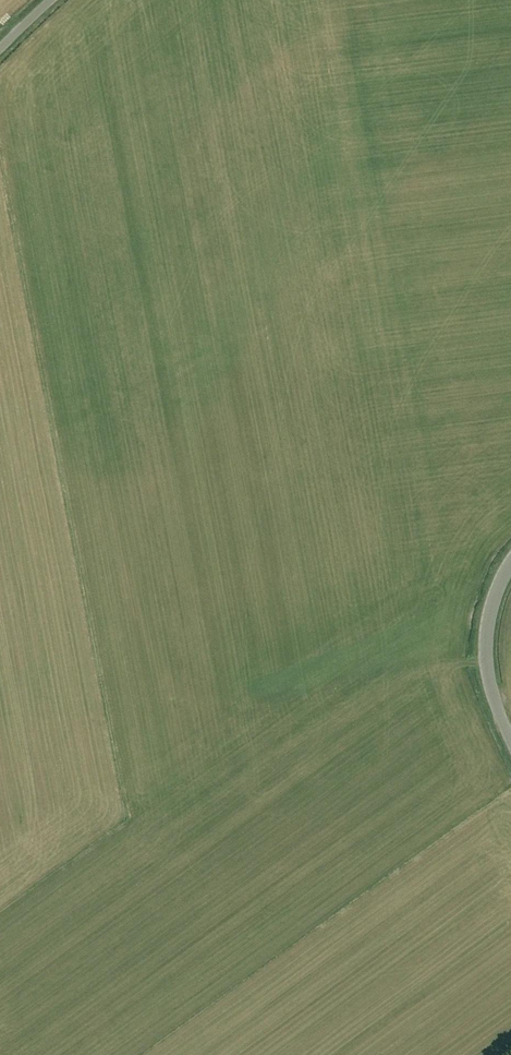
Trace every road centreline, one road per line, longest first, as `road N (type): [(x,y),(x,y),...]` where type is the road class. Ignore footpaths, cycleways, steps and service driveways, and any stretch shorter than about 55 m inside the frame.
road 1 (tertiary): [(510,738),(486,654),(490,612),(510,564)]

